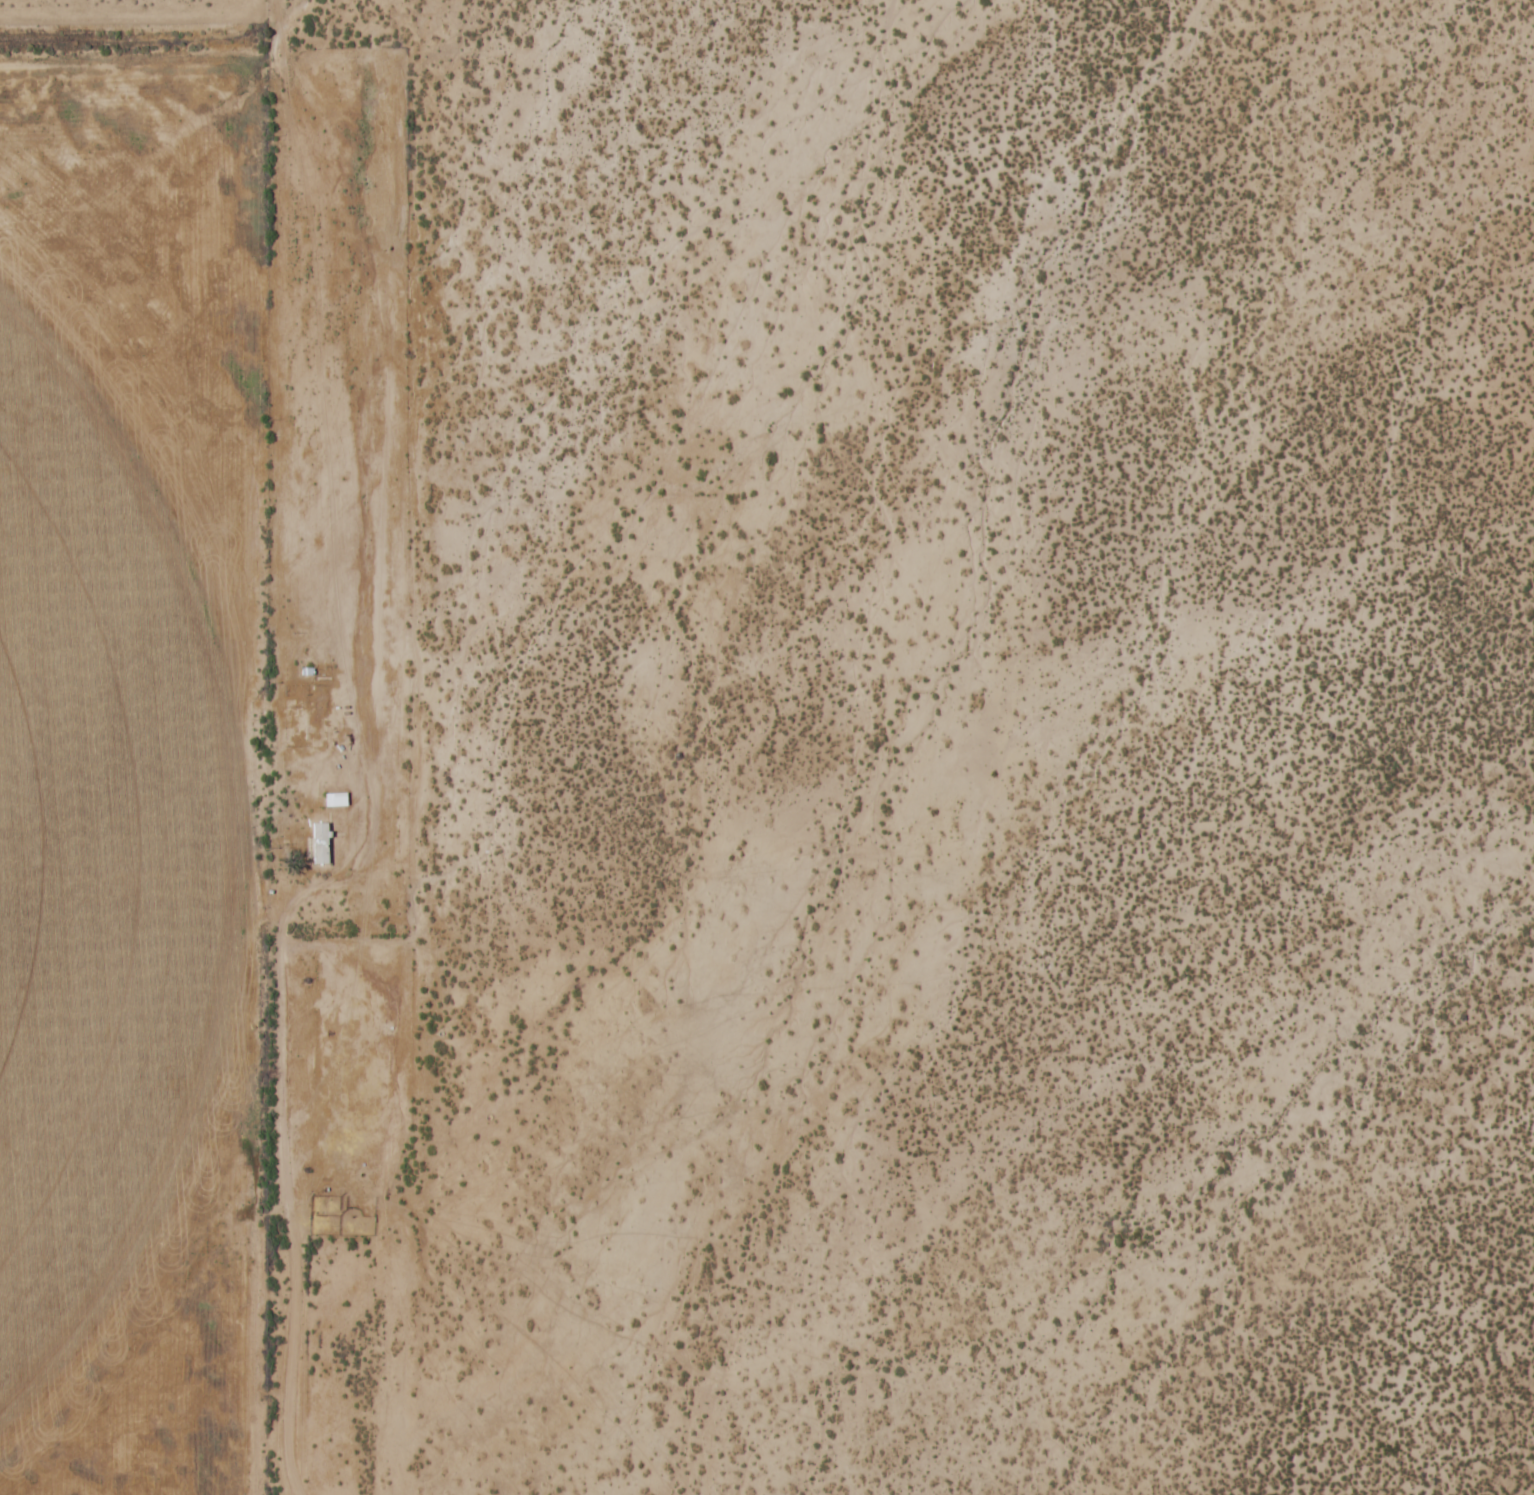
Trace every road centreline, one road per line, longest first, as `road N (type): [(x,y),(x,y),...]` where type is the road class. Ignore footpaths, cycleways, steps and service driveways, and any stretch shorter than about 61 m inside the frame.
road 1 (residential): [(1533,570),(636,571),(649,45)]

